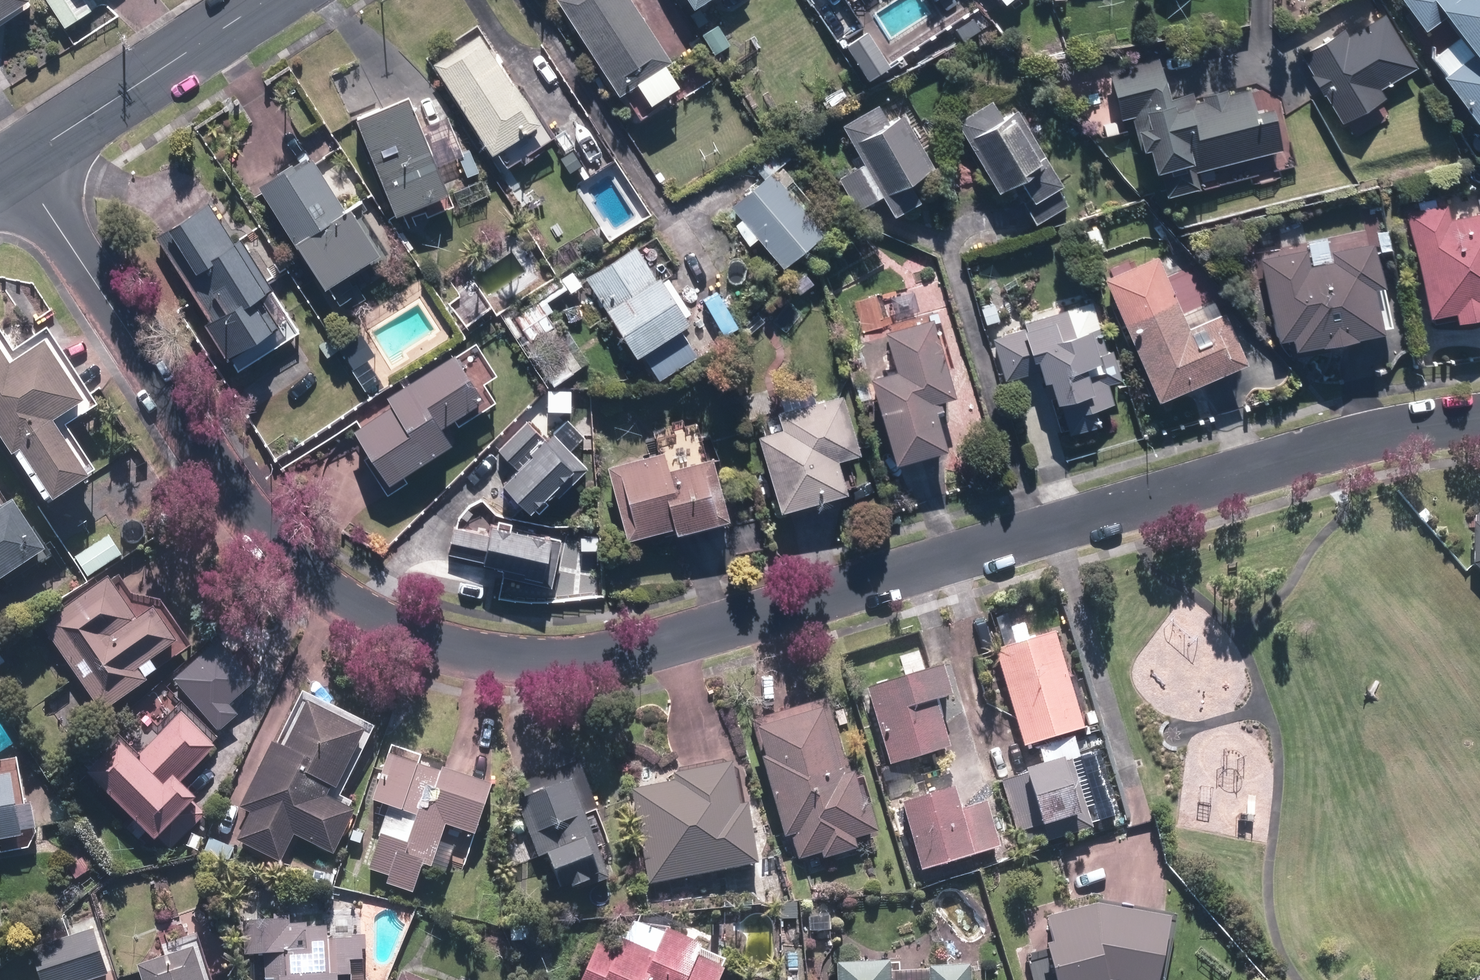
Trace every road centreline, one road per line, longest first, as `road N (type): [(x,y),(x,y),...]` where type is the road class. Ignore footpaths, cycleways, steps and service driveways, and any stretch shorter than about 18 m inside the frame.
road 1 (residential): [(1479,421),(1324,451),(672,643),(527,665),(446,650),(347,608),(264,538),(18,166)]
road 2 (tertiary): [(273,0),(18,166)]

